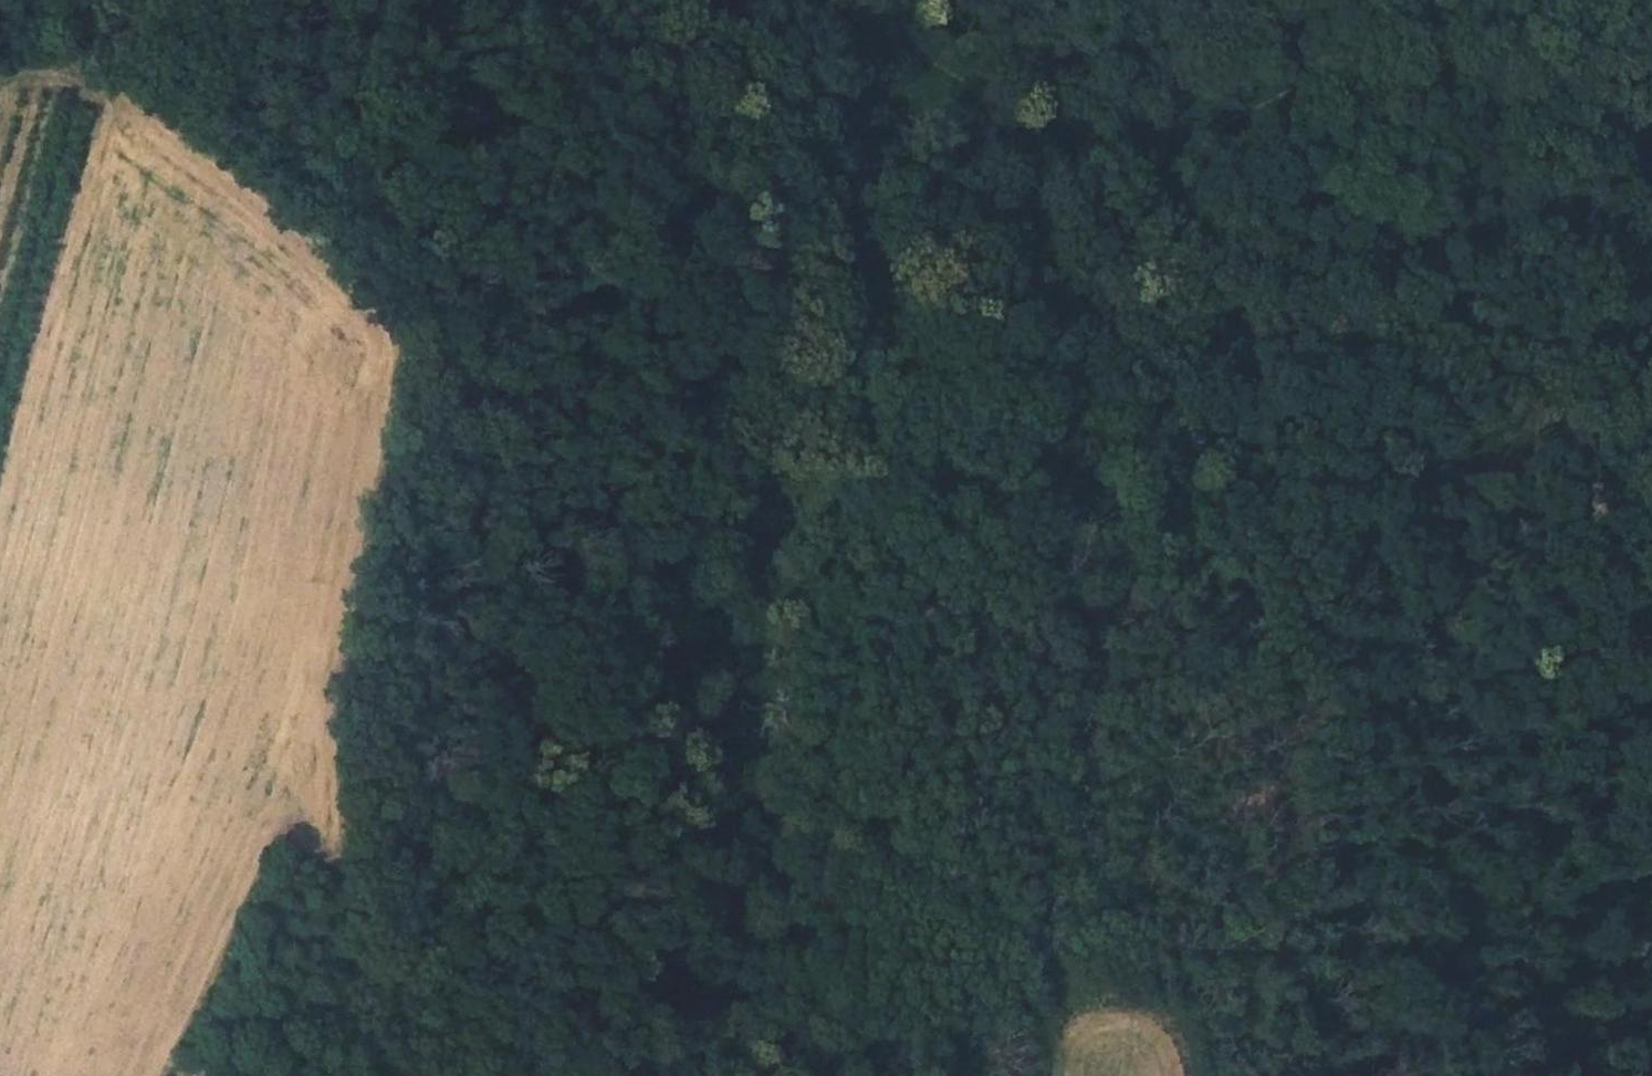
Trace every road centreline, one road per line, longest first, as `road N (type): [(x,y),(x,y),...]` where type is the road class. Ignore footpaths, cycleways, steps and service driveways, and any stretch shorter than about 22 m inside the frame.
road 1 (track): [(1651,143),(1409,70),(1206,90),(1066,58)]

